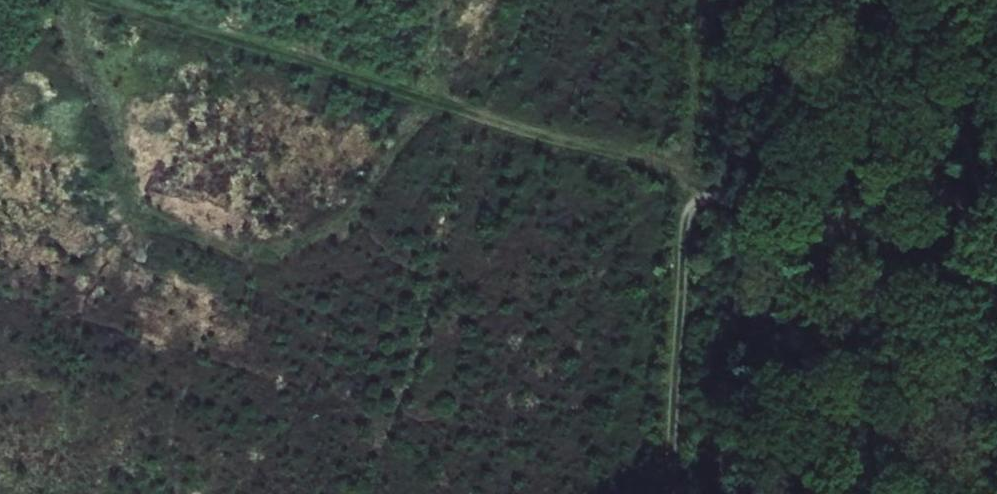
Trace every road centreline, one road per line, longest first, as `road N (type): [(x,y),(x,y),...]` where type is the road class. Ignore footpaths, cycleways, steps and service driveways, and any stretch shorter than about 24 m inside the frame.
road 1 (track): [(84,0),(698,178)]
road 2 (track): [(86,1),(74,66),(123,154),(125,212),(220,249),(324,237),(431,100)]
road 3 (track): [(668,493),(709,0)]

